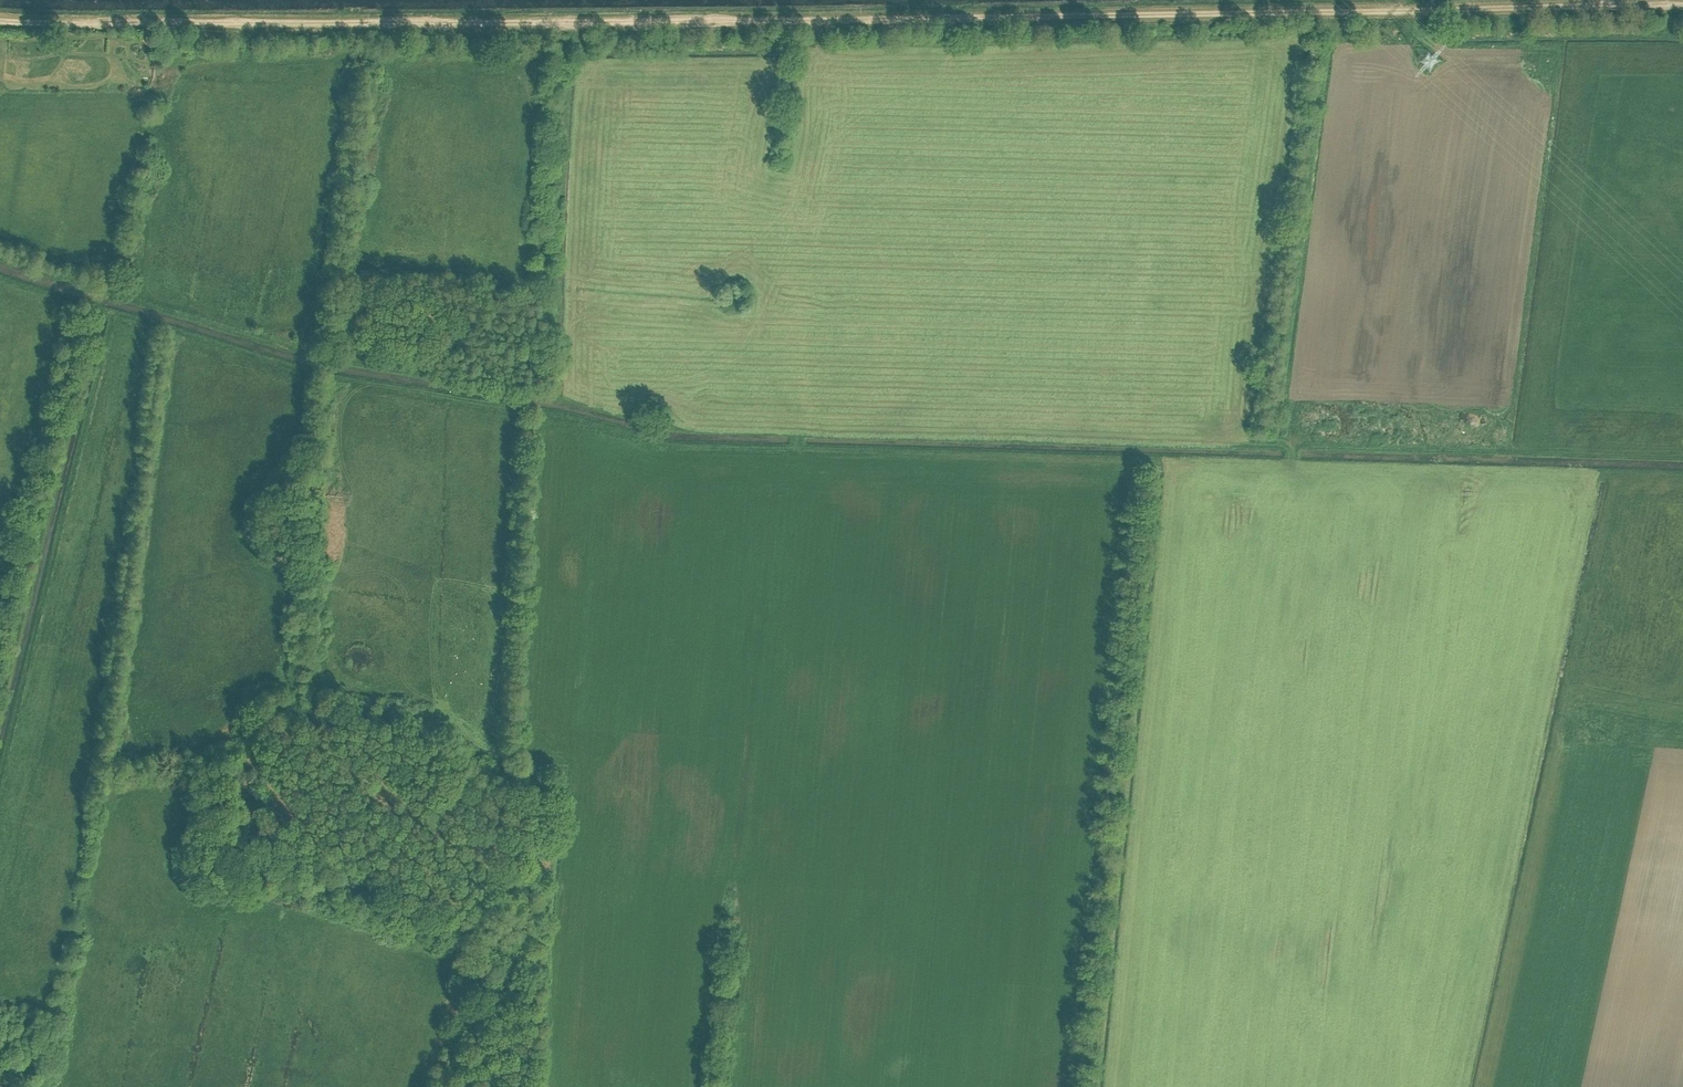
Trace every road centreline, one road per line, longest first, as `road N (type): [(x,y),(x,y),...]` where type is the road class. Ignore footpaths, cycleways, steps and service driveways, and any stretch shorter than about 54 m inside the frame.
road 1 (track): [(1682,8),(0,23)]

